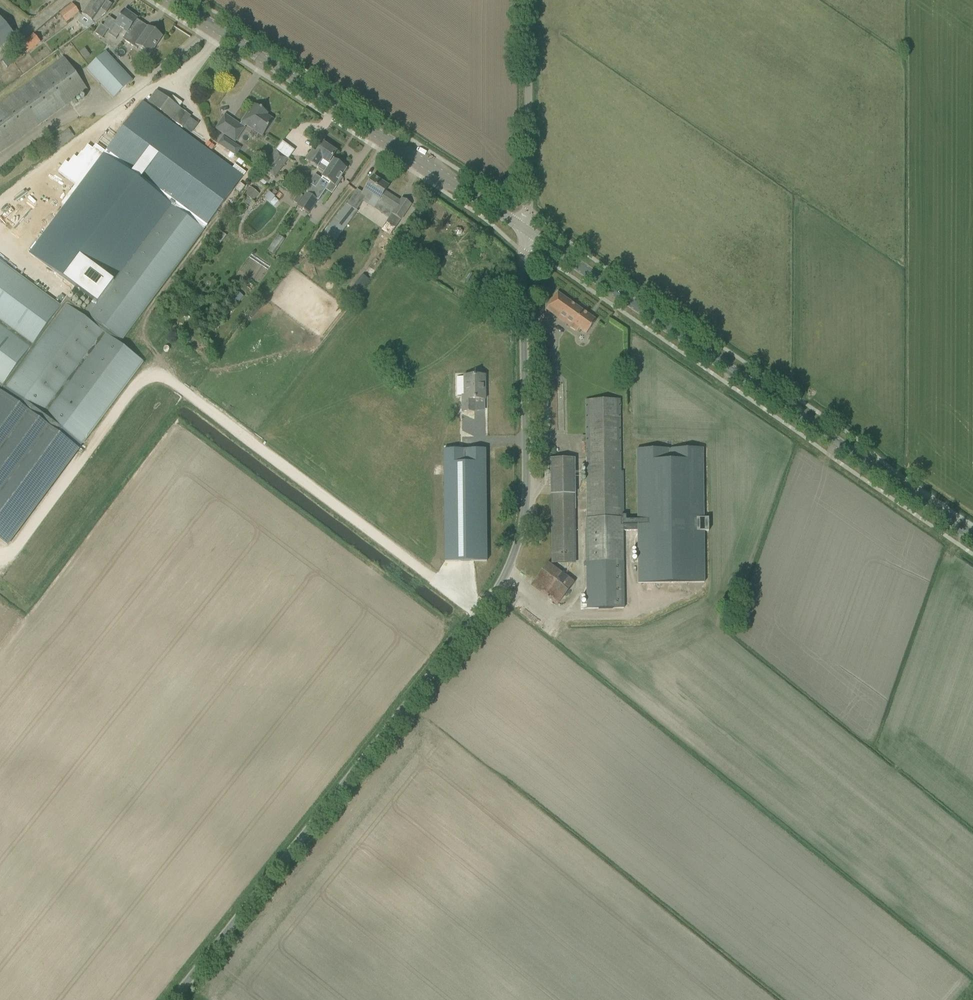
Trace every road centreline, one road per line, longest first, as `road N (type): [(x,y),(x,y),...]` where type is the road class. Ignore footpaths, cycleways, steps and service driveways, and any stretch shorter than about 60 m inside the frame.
road 1 (unclassified): [(179,999),(519,549),(529,503),(528,231)]
road 2 (track): [(476,615),(160,373),(131,390),(16,545),(0,556)]
road 3 (tertiary): [(972,537),(528,231)]
road 4 (tertiary): [(528,231),(170,0)]
road 5 (unclassified): [(528,231),(533,0)]

